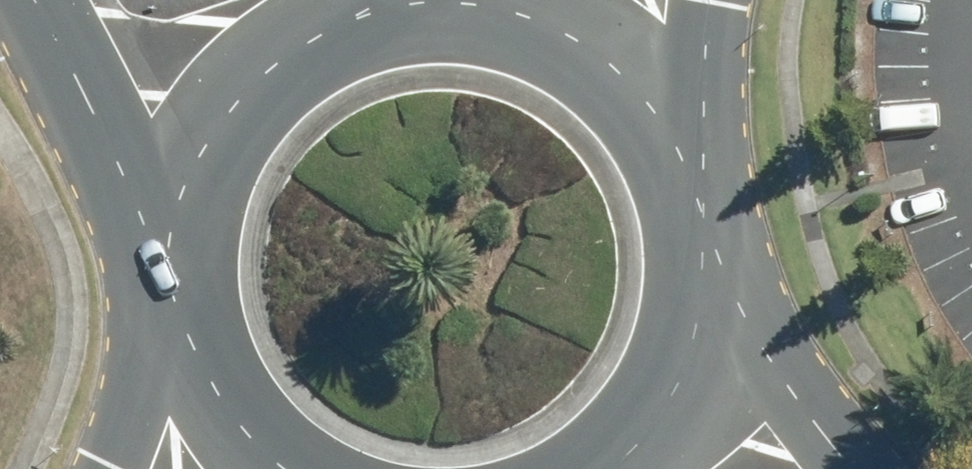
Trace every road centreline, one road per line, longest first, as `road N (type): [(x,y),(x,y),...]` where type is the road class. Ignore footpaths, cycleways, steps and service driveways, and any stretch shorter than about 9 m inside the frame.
road 1 (tertiary): [(175,267),(187,186),(224,112),(251,80),(282,53),(355,16),(437,2)]
road 2 (tertiary): [(461,3),(505,11),(586,47),(650,108),(690,187)]
road 3 (tertiary): [(175,267),(18,0)]
road 4 (unclassified): [(700,236),(846,468)]
road 5 (tertiary): [(700,236),(687,352),(650,421),(602,468)]
road 6 (tertiary): [(274,468),(220,412),(179,309)]
road 7 (tertiary): [(709,0),(690,187)]
road 8 (tertiary): [(111,468),(179,309)]

